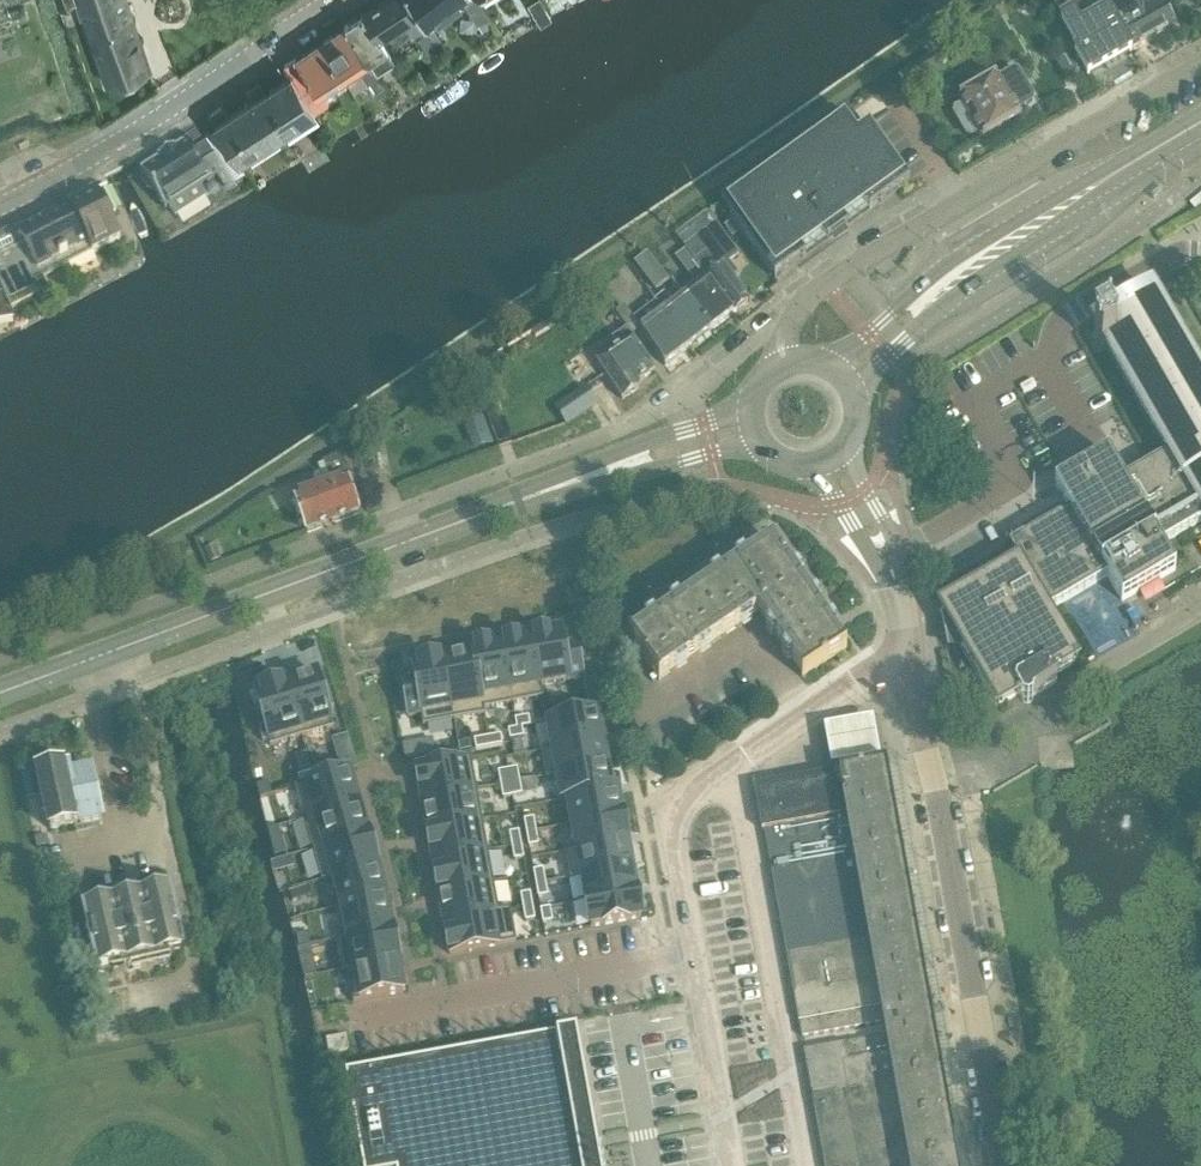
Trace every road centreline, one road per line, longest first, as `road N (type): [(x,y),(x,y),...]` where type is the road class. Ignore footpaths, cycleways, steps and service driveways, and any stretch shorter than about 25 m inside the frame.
road 1 (secondary): [(0,696),(751,424)]
road 2 (residential): [(731,1165),(671,833),(691,804),(900,651)]
road 3 (unclassified): [(1200,256),(1174,251),(1059,321),(1041,361),(972,401),(1016,480),(886,560)]
road 4 (residential): [(1006,1165),(900,651)]
road 5 (residential): [(1200,59),(853,267),(808,303),(787,333)]
road 6 (secondary): [(842,376),(962,274),(1200,122)]
road 7 (tertiary): [(0,207),(105,150),(331,0)]
road 8 (residential): [(610,434),(694,395),(764,337),(787,333)]

